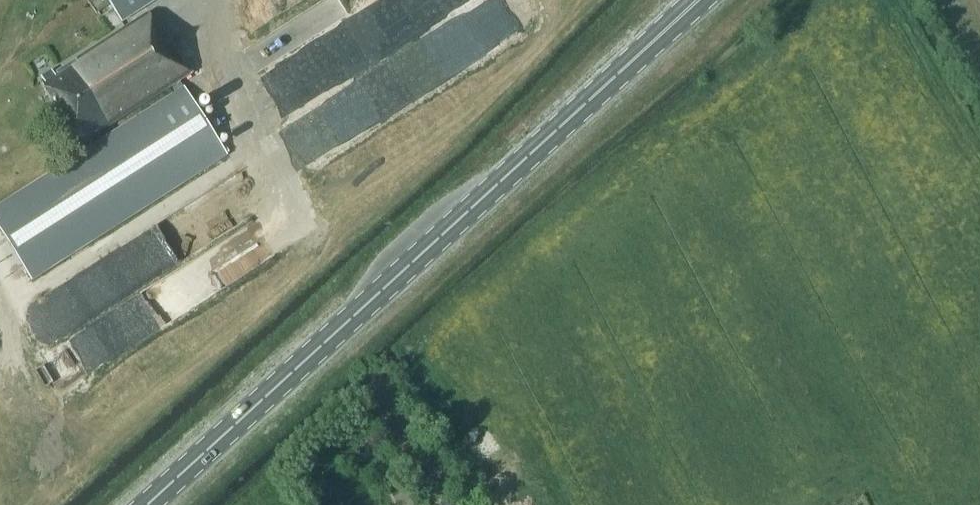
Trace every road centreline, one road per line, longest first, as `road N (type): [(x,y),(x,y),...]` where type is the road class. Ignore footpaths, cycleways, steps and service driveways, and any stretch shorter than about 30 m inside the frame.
road 1 (primary): [(147,504),(638,58)]

